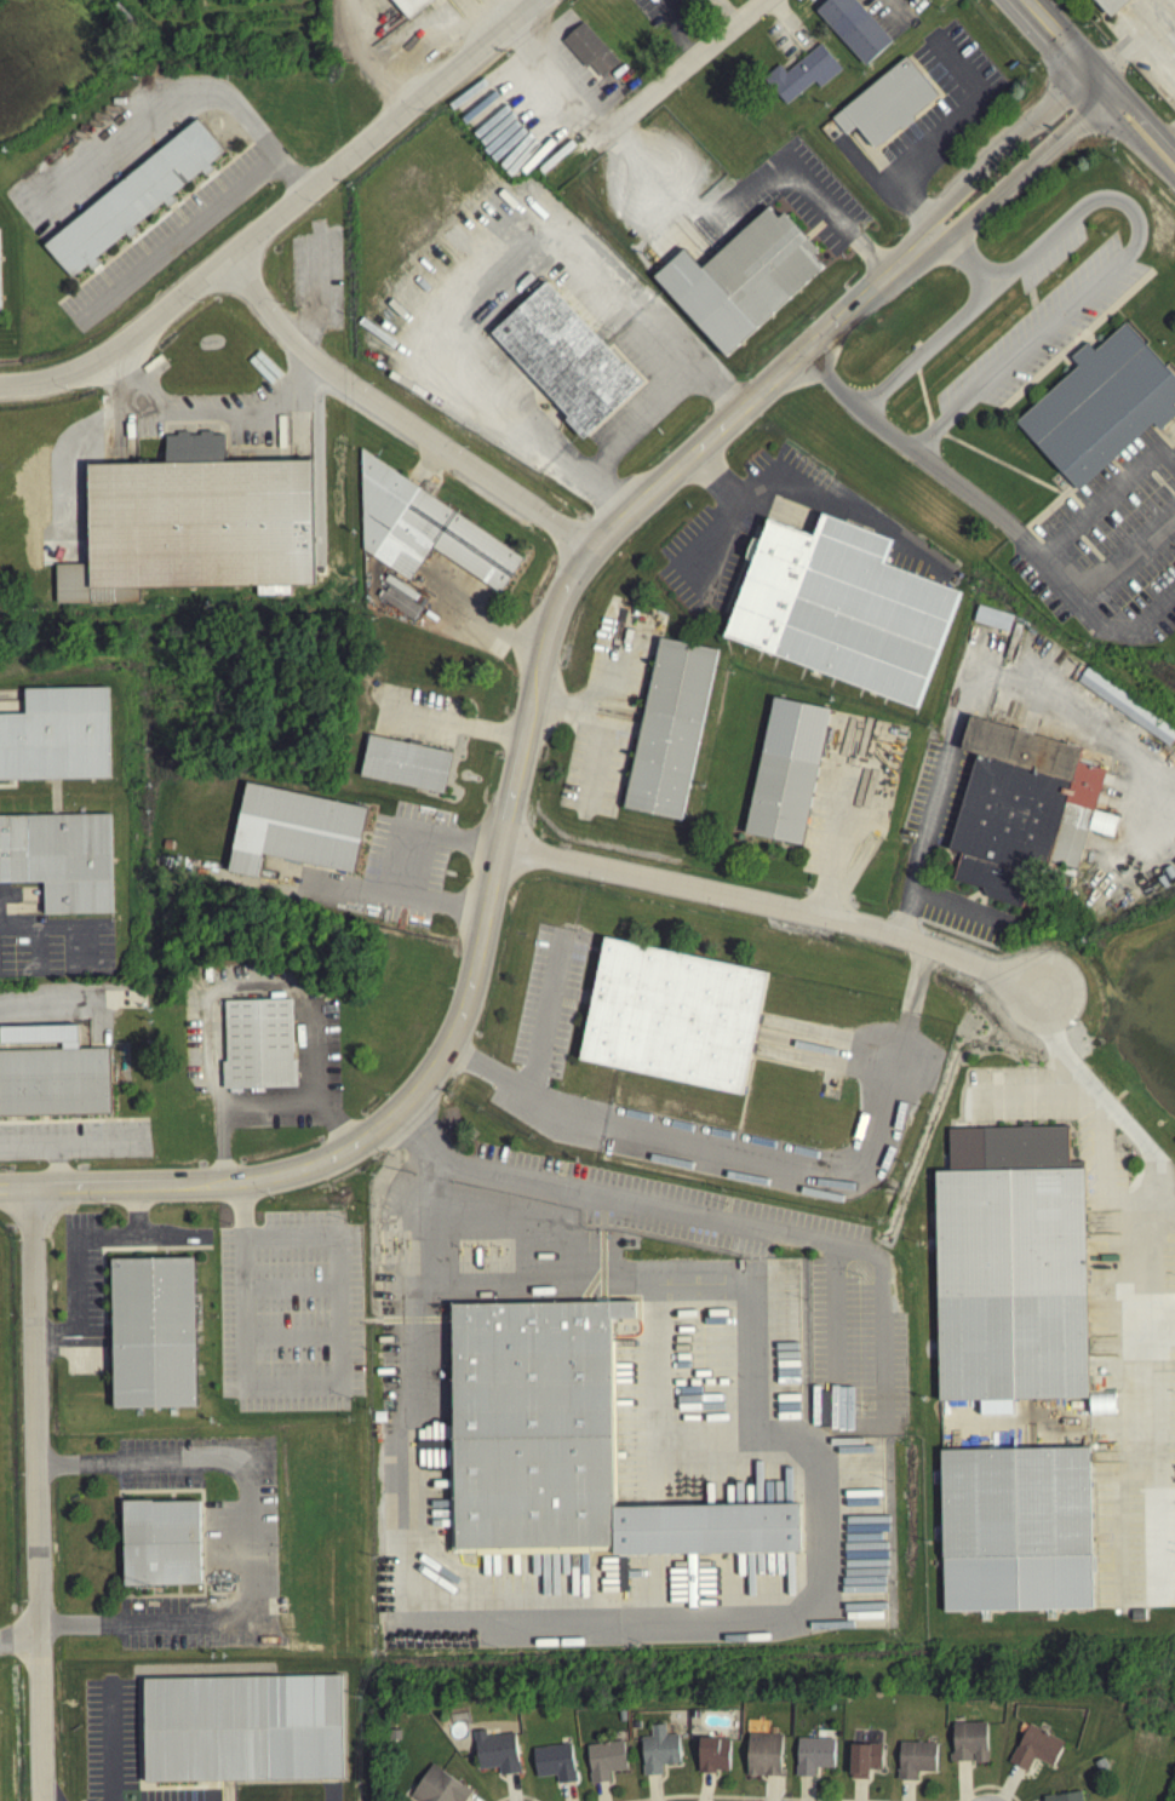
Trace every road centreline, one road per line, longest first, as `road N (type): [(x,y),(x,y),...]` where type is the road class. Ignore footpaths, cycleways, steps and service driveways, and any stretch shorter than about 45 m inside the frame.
road 1 (residential): [(0,1187),(202,1183),(288,1171),(360,1141),(420,1086),(455,1031),(472,979),(551,621),(589,549),(1096,84)]
road 2 (residential): [(0,384),(68,372),(125,344),(532,0)]
road 3 (residential): [(46,1800),(33,1186)]
road 4 (residential): [(500,847),(892,929),(1033,991)]
road 5 (residential): [(589,549),(327,369),(229,256)]
road 6 (residential): [(768,0),(611,134)]

